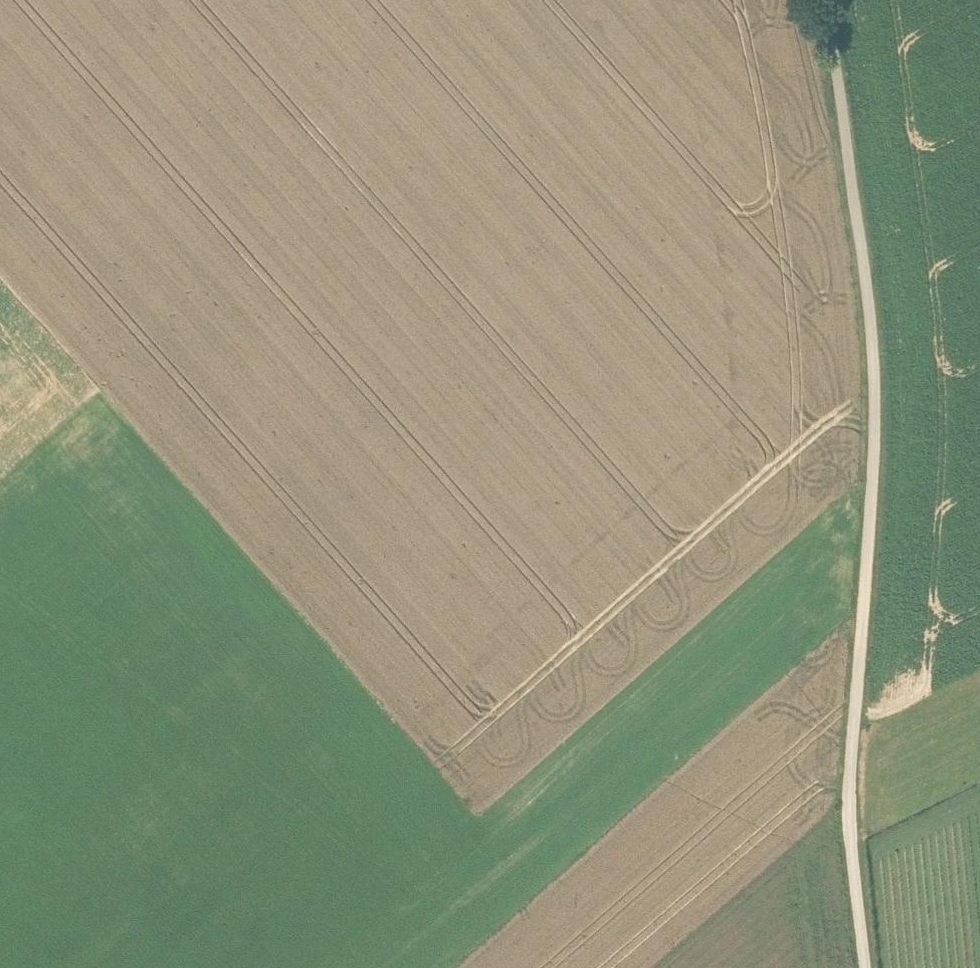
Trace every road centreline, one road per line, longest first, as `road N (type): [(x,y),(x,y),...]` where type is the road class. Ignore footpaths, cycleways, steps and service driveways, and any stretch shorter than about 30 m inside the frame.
road 1 (unclassified): [(865,967),(849,796),(873,368),(822,0)]

